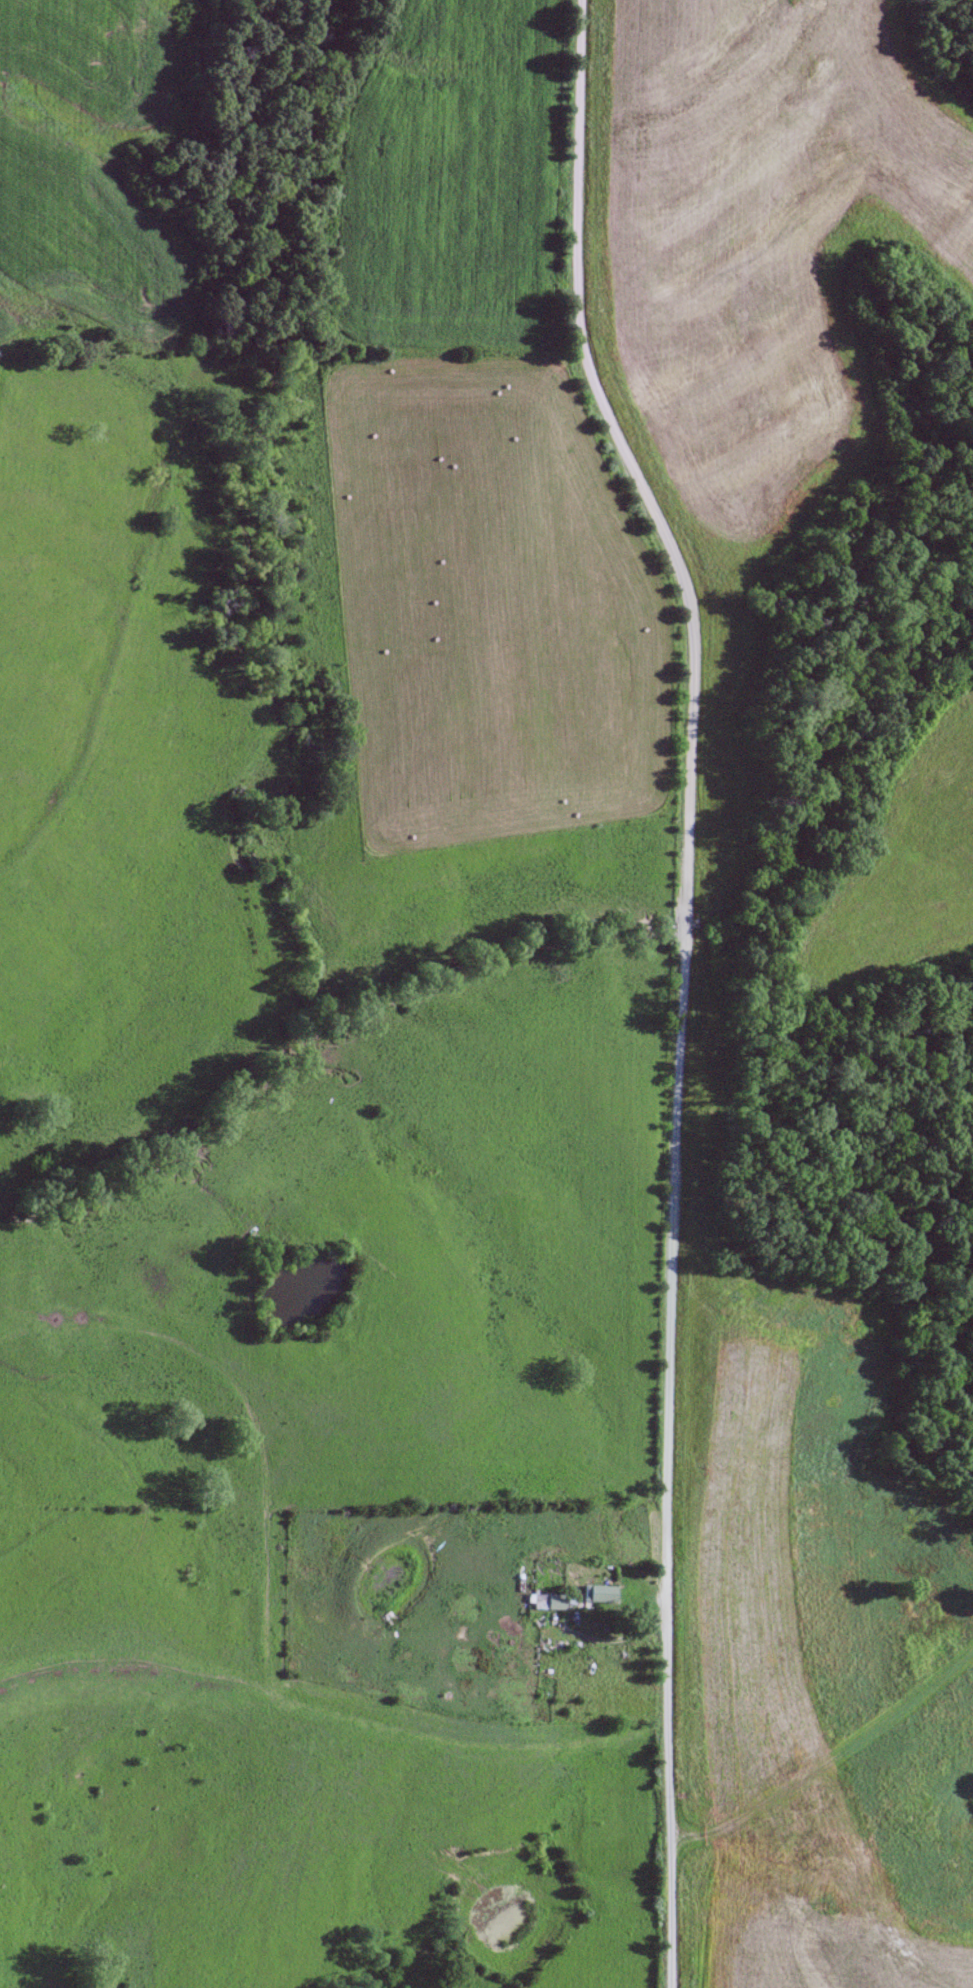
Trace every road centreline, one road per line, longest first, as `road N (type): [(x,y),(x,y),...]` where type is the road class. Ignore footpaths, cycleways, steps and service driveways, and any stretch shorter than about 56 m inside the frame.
road 1 (residential): [(672,1987),(665,1639),(694,626),(687,586),(587,369),(579,320),(582,0)]
road 2 (residential): [(668,1507),(0,1506)]

